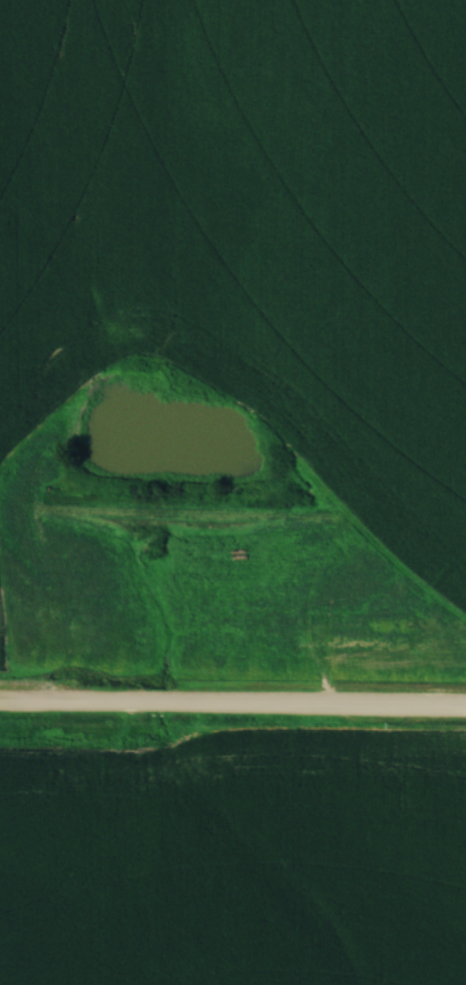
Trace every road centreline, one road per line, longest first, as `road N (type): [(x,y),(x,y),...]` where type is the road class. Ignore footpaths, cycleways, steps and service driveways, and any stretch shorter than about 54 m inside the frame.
road 1 (tertiary): [(465,704),(0,701)]

